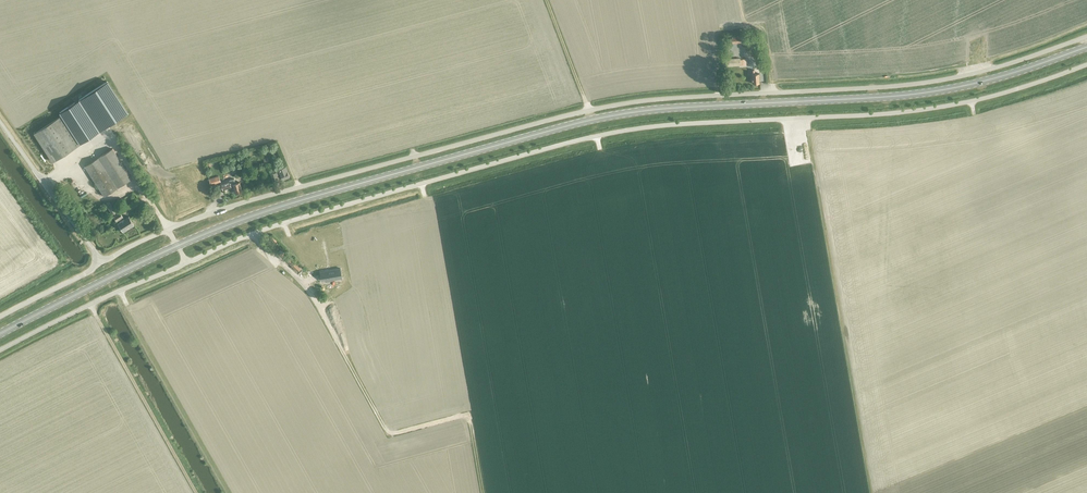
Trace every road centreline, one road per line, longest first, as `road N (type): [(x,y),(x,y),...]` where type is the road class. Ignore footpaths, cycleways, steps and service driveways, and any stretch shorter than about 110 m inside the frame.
road 1 (secondary): [(0,334),(227,226),(536,135),(662,109),(908,96),(1086,47)]
road 2 (unclassified): [(0,350),(254,233),(575,141),(664,125),(937,107),(1086,65)]
road 3 (unclassified): [(1086,37),(939,80),(661,99),(571,114),(221,210),(100,262)]
road 4 (track): [(254,233),(313,296),(389,433),(468,418),(483,492)]
road 5 (unclassified): [(100,262),(0,122)]

